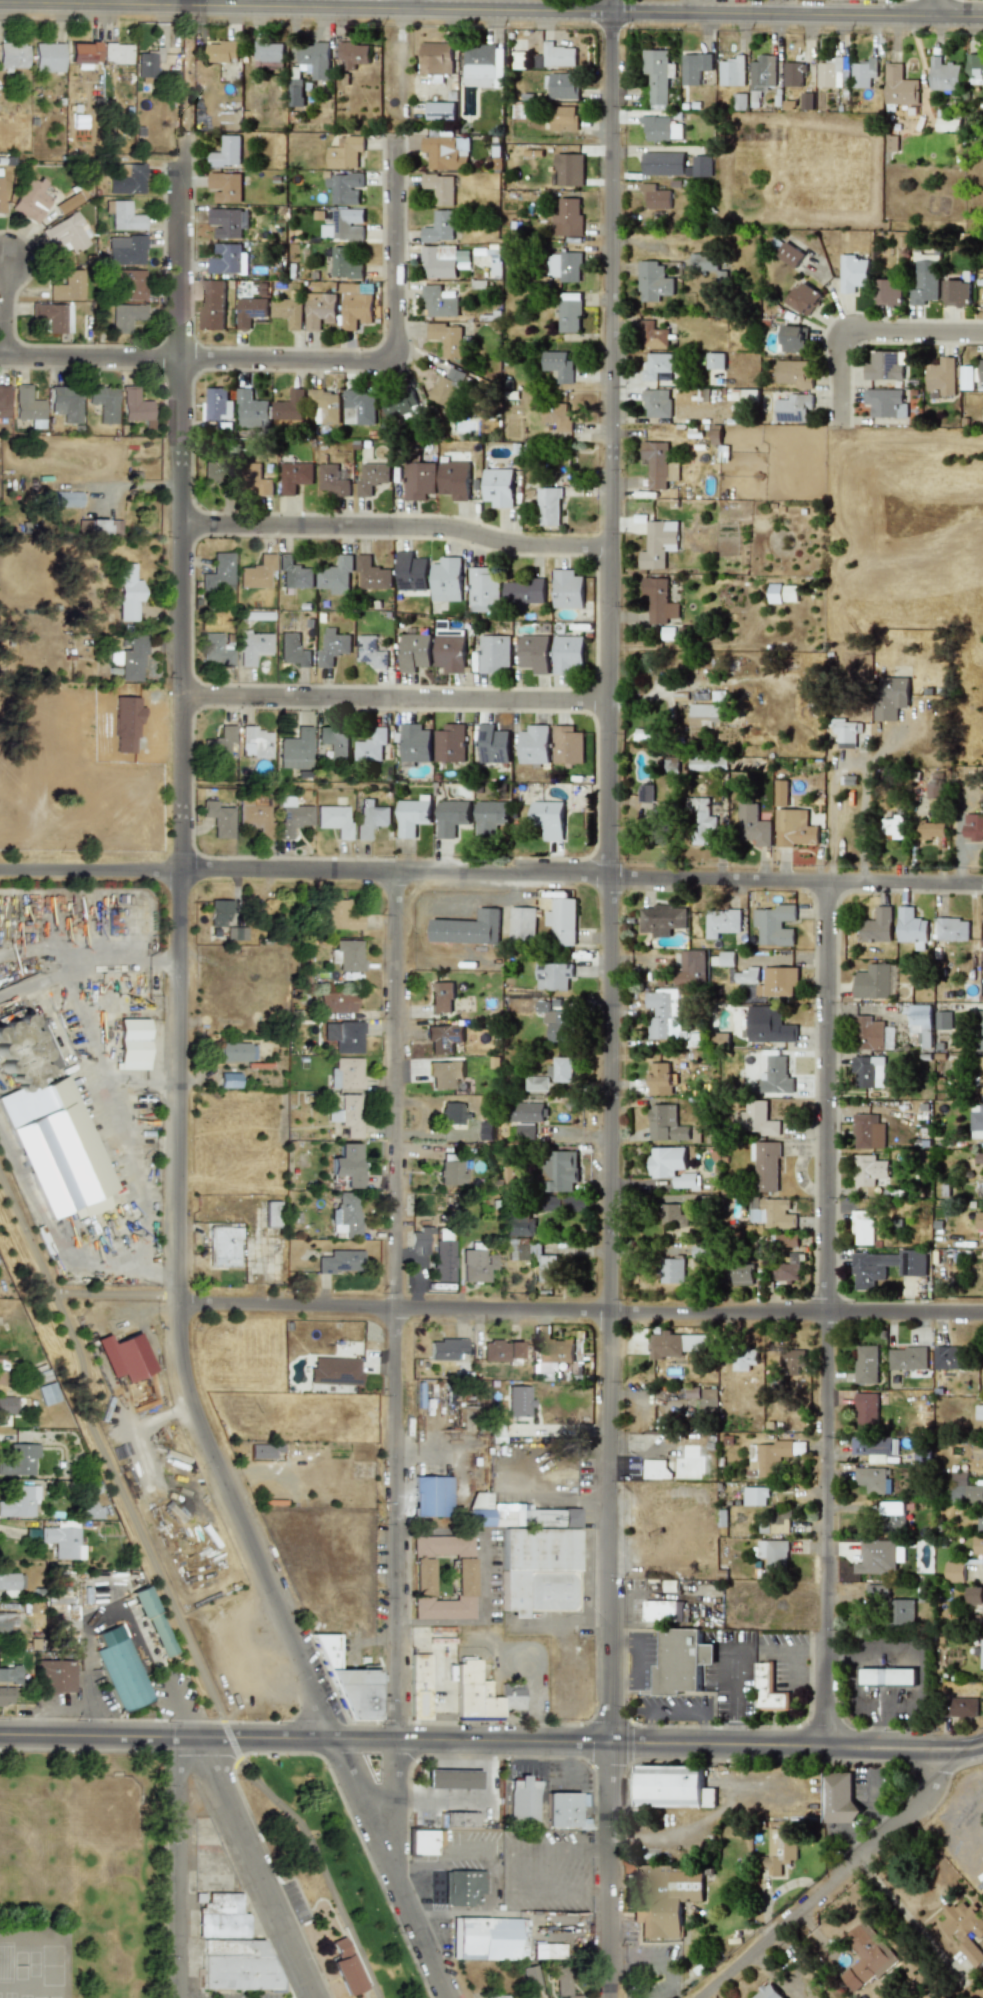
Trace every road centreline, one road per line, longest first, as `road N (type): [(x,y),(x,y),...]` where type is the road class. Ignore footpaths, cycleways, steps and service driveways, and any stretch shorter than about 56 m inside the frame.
road 1 (residential): [(610,1997),(611,0)]
road 2 (residential): [(181,1411),(182,131)]
road 3 (residential): [(0,876),(183,871),(982,884)]
road 4 (tertiary): [(0,7),(982,18)]
road 5 (residential): [(371,1826),(394,1812),(396,874)]
road 6 (tertiary): [(0,1733),(942,1751)]
road 7 (residential): [(55,1298),(609,1314),(982,1313)]
road 8 (residential): [(823,1747),(826,880)]
road 9 (residential): [(446,1997),(181,1411)]
road 10 (residential): [(184,525),(433,528),(506,546),(610,548)]
road 11 (residential): [(184,696),(606,702)]
road 12 (residential): [(0,357),(390,355)]
road 13 (residential): [(699,1997),(916,1809),(942,1751)]
road 14 (residential): [(323,1997),(205,1736)]
road 15 (residential): [(178,1997),(177,1735)]
road 16 (residential): [(839,427),(845,338),(982,335)]
road 17 (residential): [(390,355),(393,138)]

